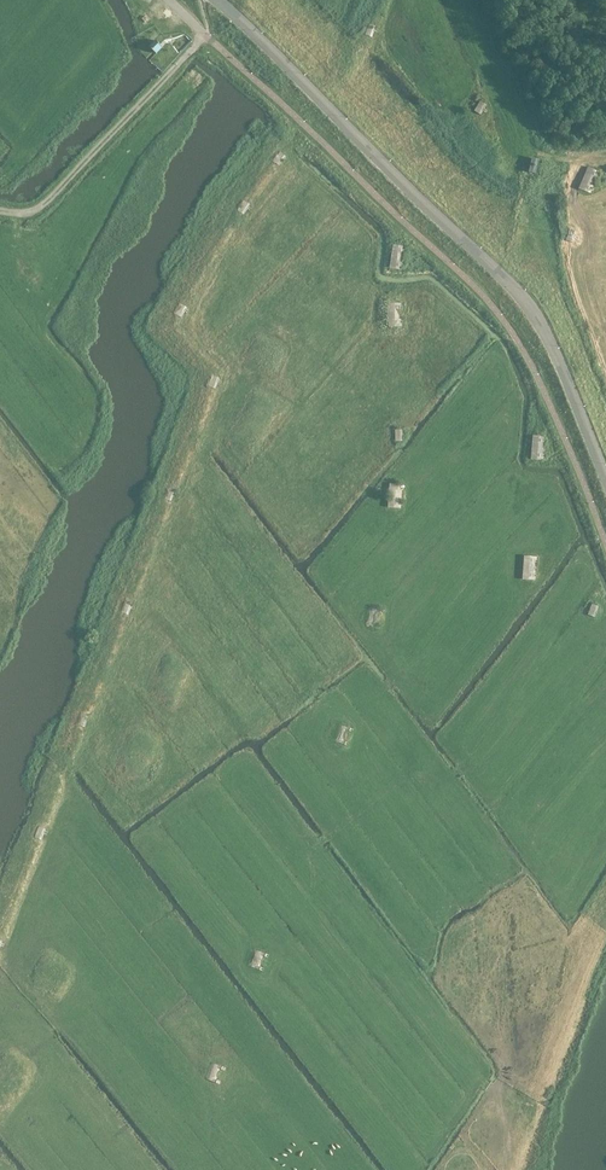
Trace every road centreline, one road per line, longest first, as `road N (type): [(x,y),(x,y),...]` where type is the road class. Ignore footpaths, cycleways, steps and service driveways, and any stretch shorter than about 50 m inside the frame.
road 1 (tertiary): [(605,478),(526,304),(218,0)]

